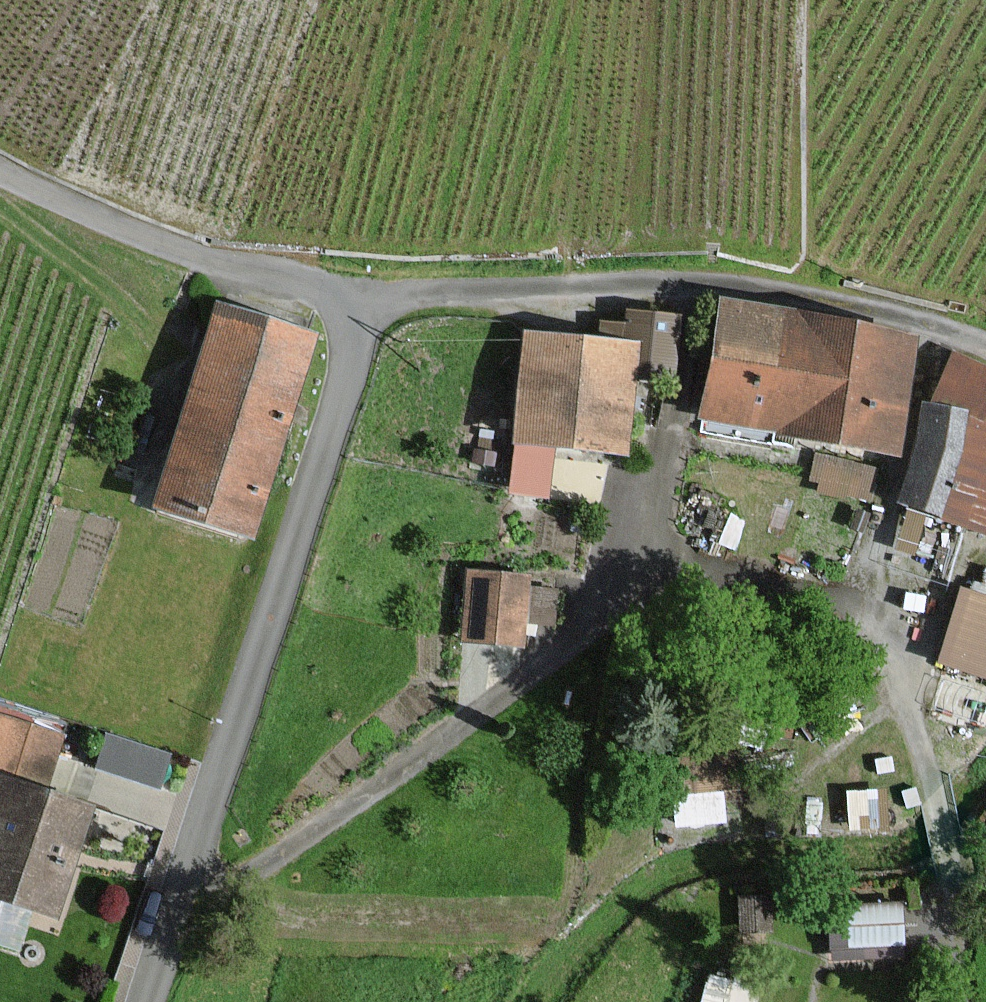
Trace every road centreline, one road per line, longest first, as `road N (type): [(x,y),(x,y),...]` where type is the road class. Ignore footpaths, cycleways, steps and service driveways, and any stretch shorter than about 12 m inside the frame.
road 1 (unclassified): [(377,295),(184,896)]
road 2 (residential): [(654,587),(216,897),(184,896)]
road 3 (residential): [(377,295),(203,257),(104,222),(0,170)]
road 4 (residential): [(690,282),(377,295)]
road 5 (residential): [(654,587),(690,282)]
road 6 (residential): [(985,349),(941,325),(690,282)]
road 7 (residential): [(893,654),(835,609),(654,587)]

